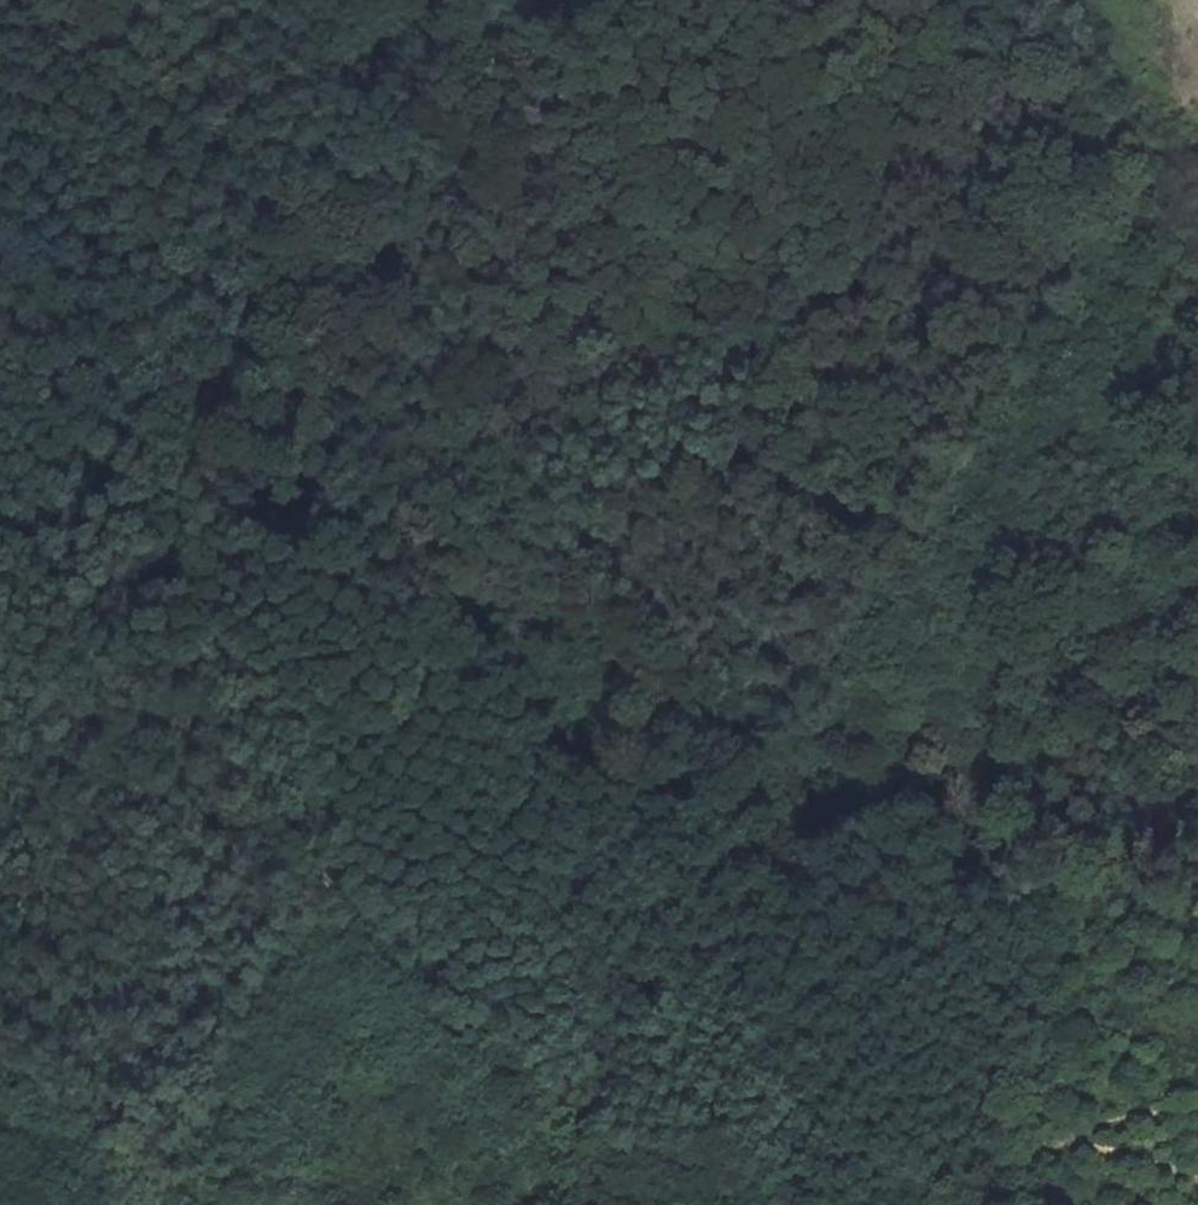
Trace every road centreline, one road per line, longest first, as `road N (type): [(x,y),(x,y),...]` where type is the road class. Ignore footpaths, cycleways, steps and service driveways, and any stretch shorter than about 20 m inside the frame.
road 1 (track): [(525,1084),(623,1139),(740,1172),(979,1166),(1057,1141),(1197,1179)]
road 2 (track): [(958,340),(1197,332)]
road 3 (track): [(1057,1141),(1160,1107),(1197,1114)]

